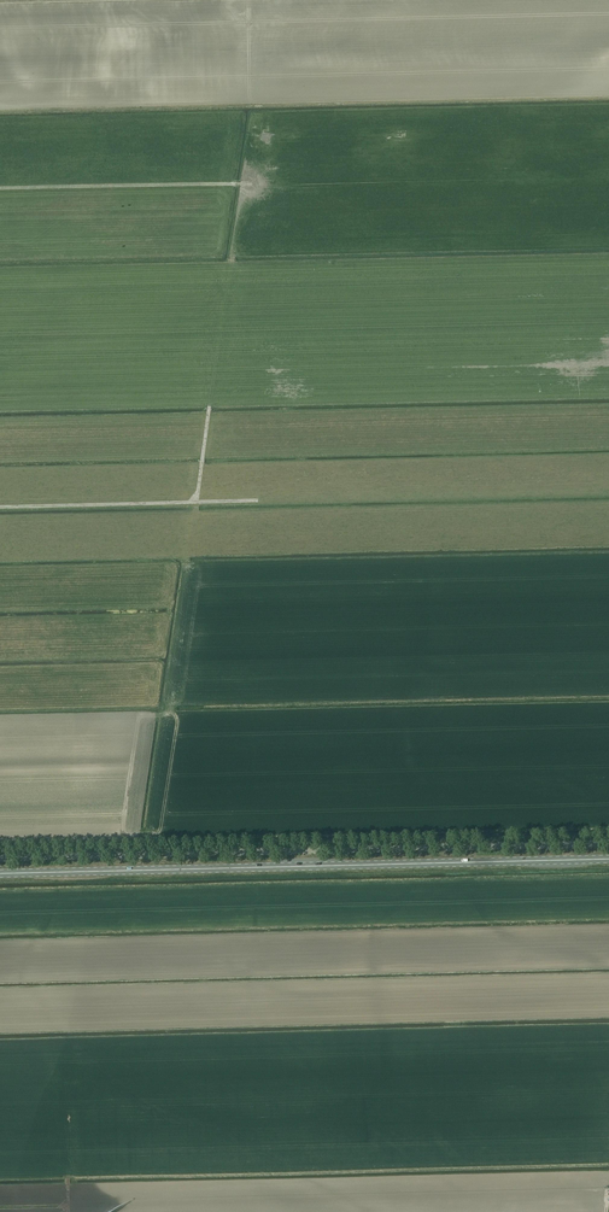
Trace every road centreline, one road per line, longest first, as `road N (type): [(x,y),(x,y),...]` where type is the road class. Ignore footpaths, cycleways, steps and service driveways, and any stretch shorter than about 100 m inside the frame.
road 1 (unclassified): [(0,859),(608,844)]
road 2 (secondary): [(608,859),(0,873)]
road 3 (track): [(253,186),(0,194)]
road 4 (track): [(0,4),(201,0)]

